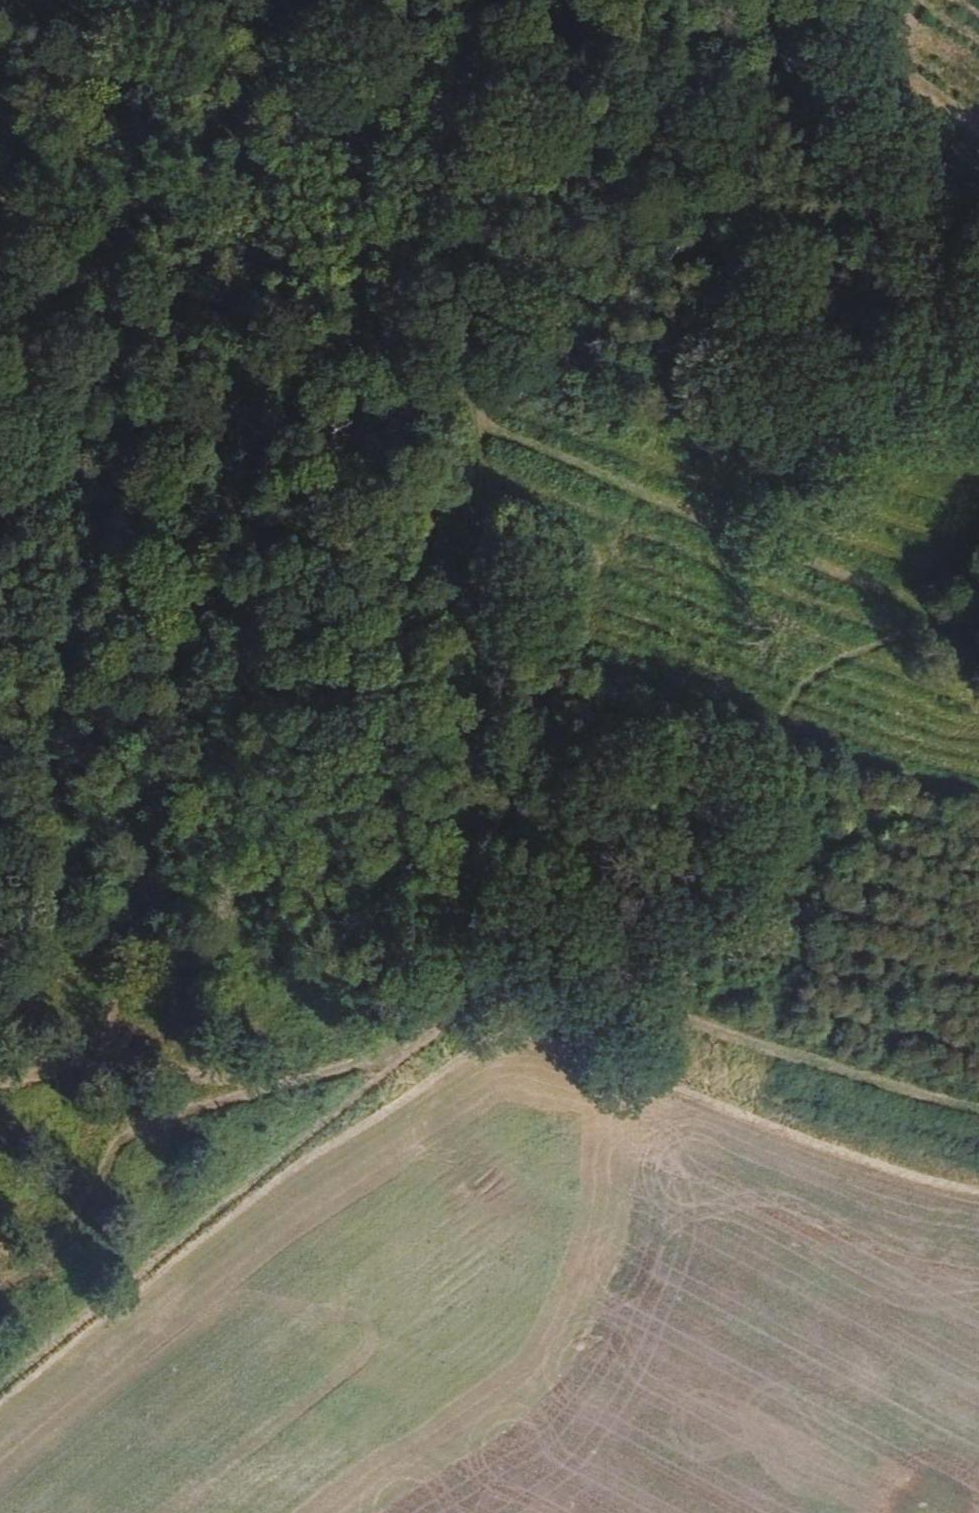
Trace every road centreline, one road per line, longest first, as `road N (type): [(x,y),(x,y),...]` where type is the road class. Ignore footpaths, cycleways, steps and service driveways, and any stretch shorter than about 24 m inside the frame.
road 1 (track): [(481,0),(471,959)]
road 2 (track): [(978,1156),(527,1046)]

